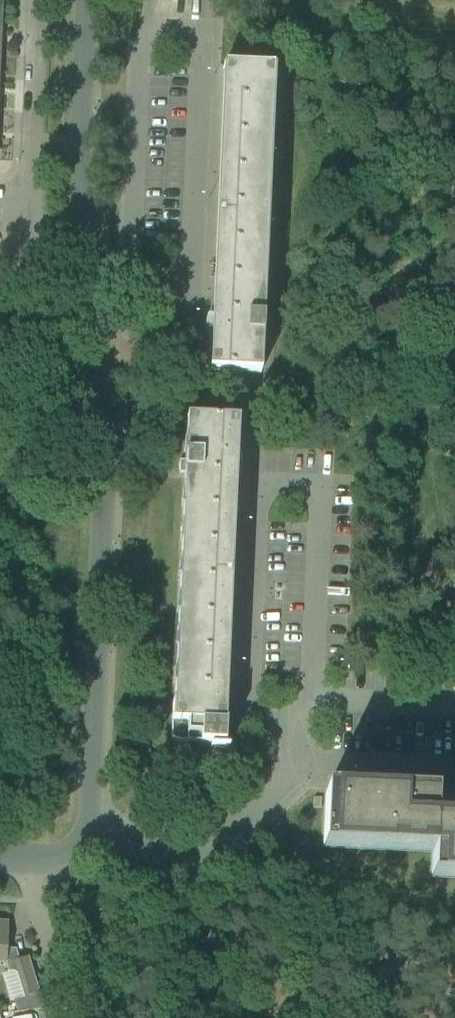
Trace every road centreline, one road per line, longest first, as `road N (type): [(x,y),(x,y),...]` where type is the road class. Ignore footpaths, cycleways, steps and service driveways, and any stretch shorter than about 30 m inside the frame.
road 1 (tertiary): [(91,822),(111,355),(79,180),(87,0)]
road 2 (unclassified): [(91,822),(192,859),(276,793),(298,753)]
road 3 (residential): [(36,0),(25,254)]
road 4 (unclassified): [(77,1017),(35,898),(56,862)]

